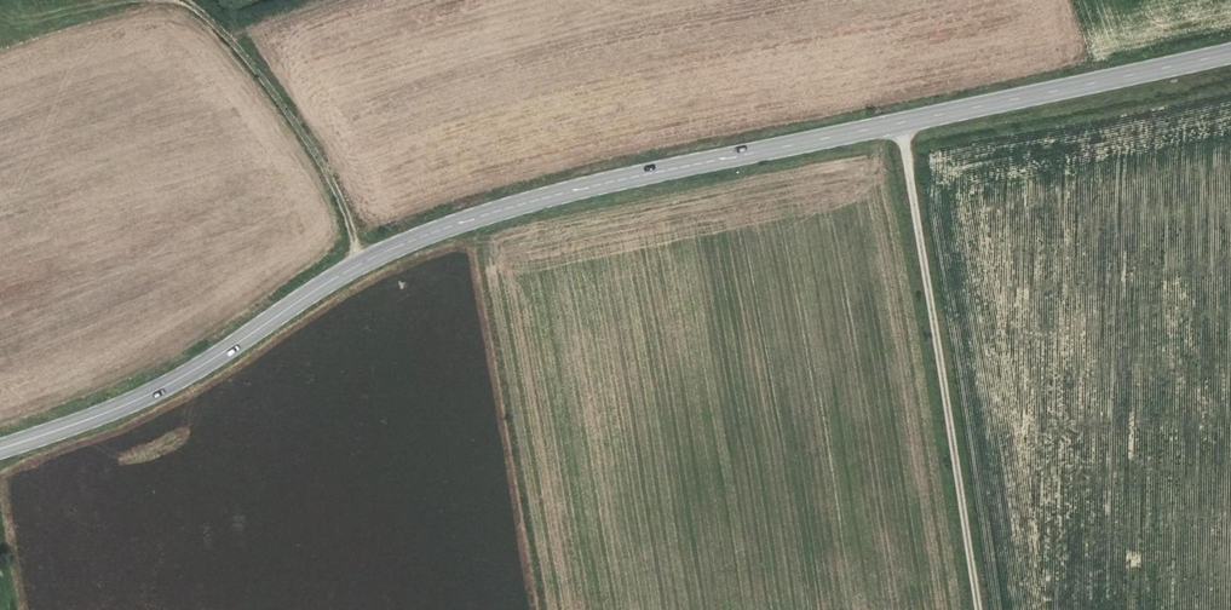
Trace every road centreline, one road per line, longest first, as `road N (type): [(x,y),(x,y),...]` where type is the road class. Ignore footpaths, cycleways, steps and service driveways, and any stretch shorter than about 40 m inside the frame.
road 1 (secondary): [(0,449),(148,395),(360,264),(478,217),(606,183),(1230,53)]
road 2 (track): [(901,122),(978,609)]
road 3 (track): [(360,264),(344,207),(307,141),(241,52),(181,0)]

